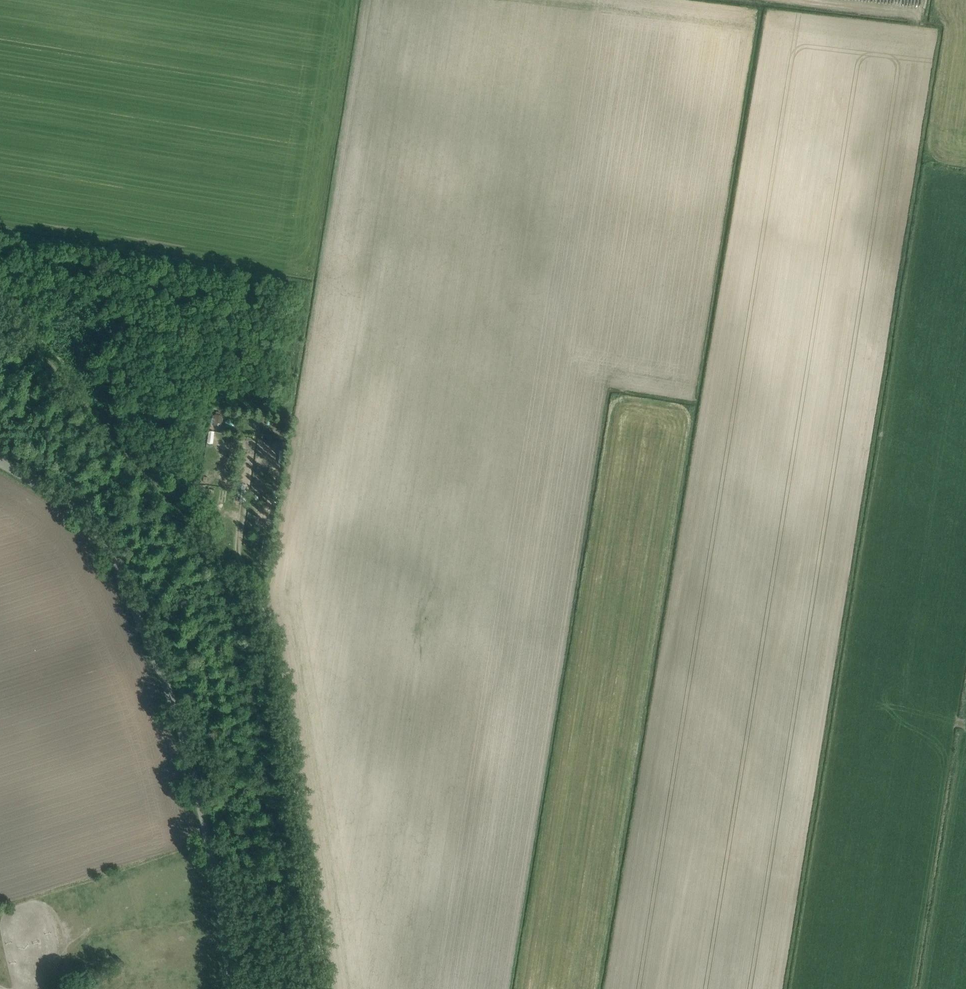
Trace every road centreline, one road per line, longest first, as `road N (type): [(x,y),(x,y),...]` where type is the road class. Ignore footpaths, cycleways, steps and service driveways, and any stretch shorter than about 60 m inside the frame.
road 1 (unclassified): [(0,463),(75,509),(122,577),(177,716),(201,807),(230,988)]

